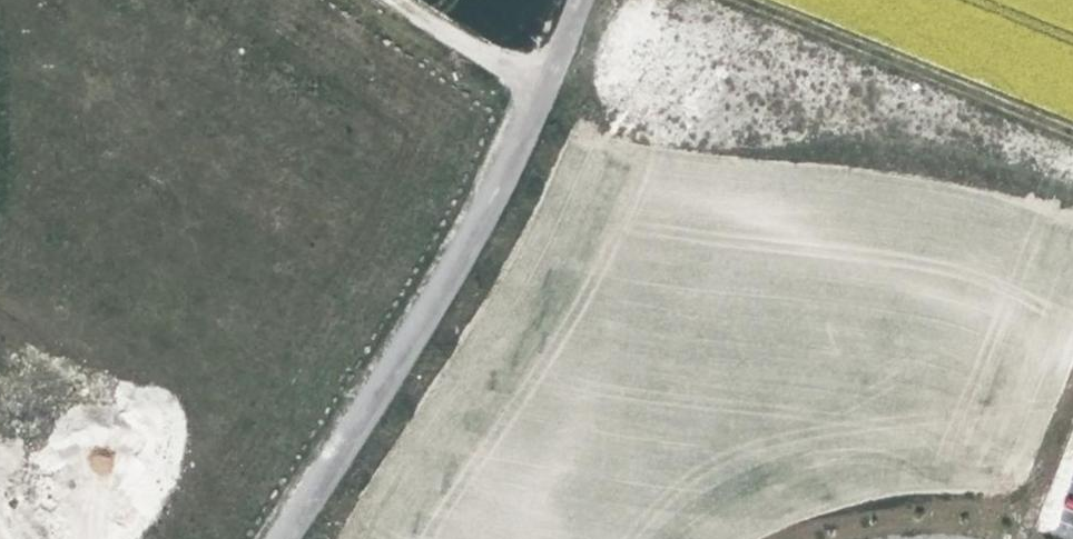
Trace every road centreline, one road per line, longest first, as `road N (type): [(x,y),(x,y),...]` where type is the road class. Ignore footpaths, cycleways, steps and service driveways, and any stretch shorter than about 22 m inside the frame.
road 1 (track): [(282,538),(435,298),(578,0)]
road 2 (track): [(1072,132),(744,0)]
road 3 (track): [(415,0),(544,84)]

